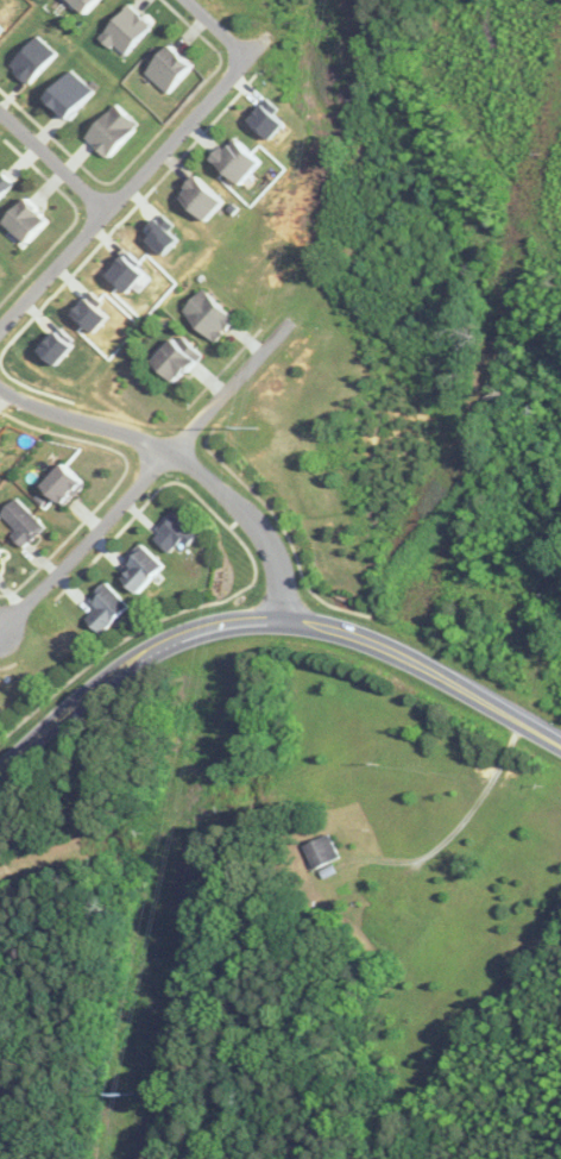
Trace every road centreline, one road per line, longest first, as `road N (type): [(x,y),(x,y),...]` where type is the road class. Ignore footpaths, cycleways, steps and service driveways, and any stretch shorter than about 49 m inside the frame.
road 1 (residential): [(0,775),(150,656),(242,625),(292,625),(374,646),(560,746)]
road 2 (residential): [(285,326),(0,634)]
road 3 (residential): [(266,35),(0,332)]
road 4 (residential): [(292,625),(269,549),(201,477),(168,455),(0,392)]
road 5 (residential): [(0,111),(108,211)]

